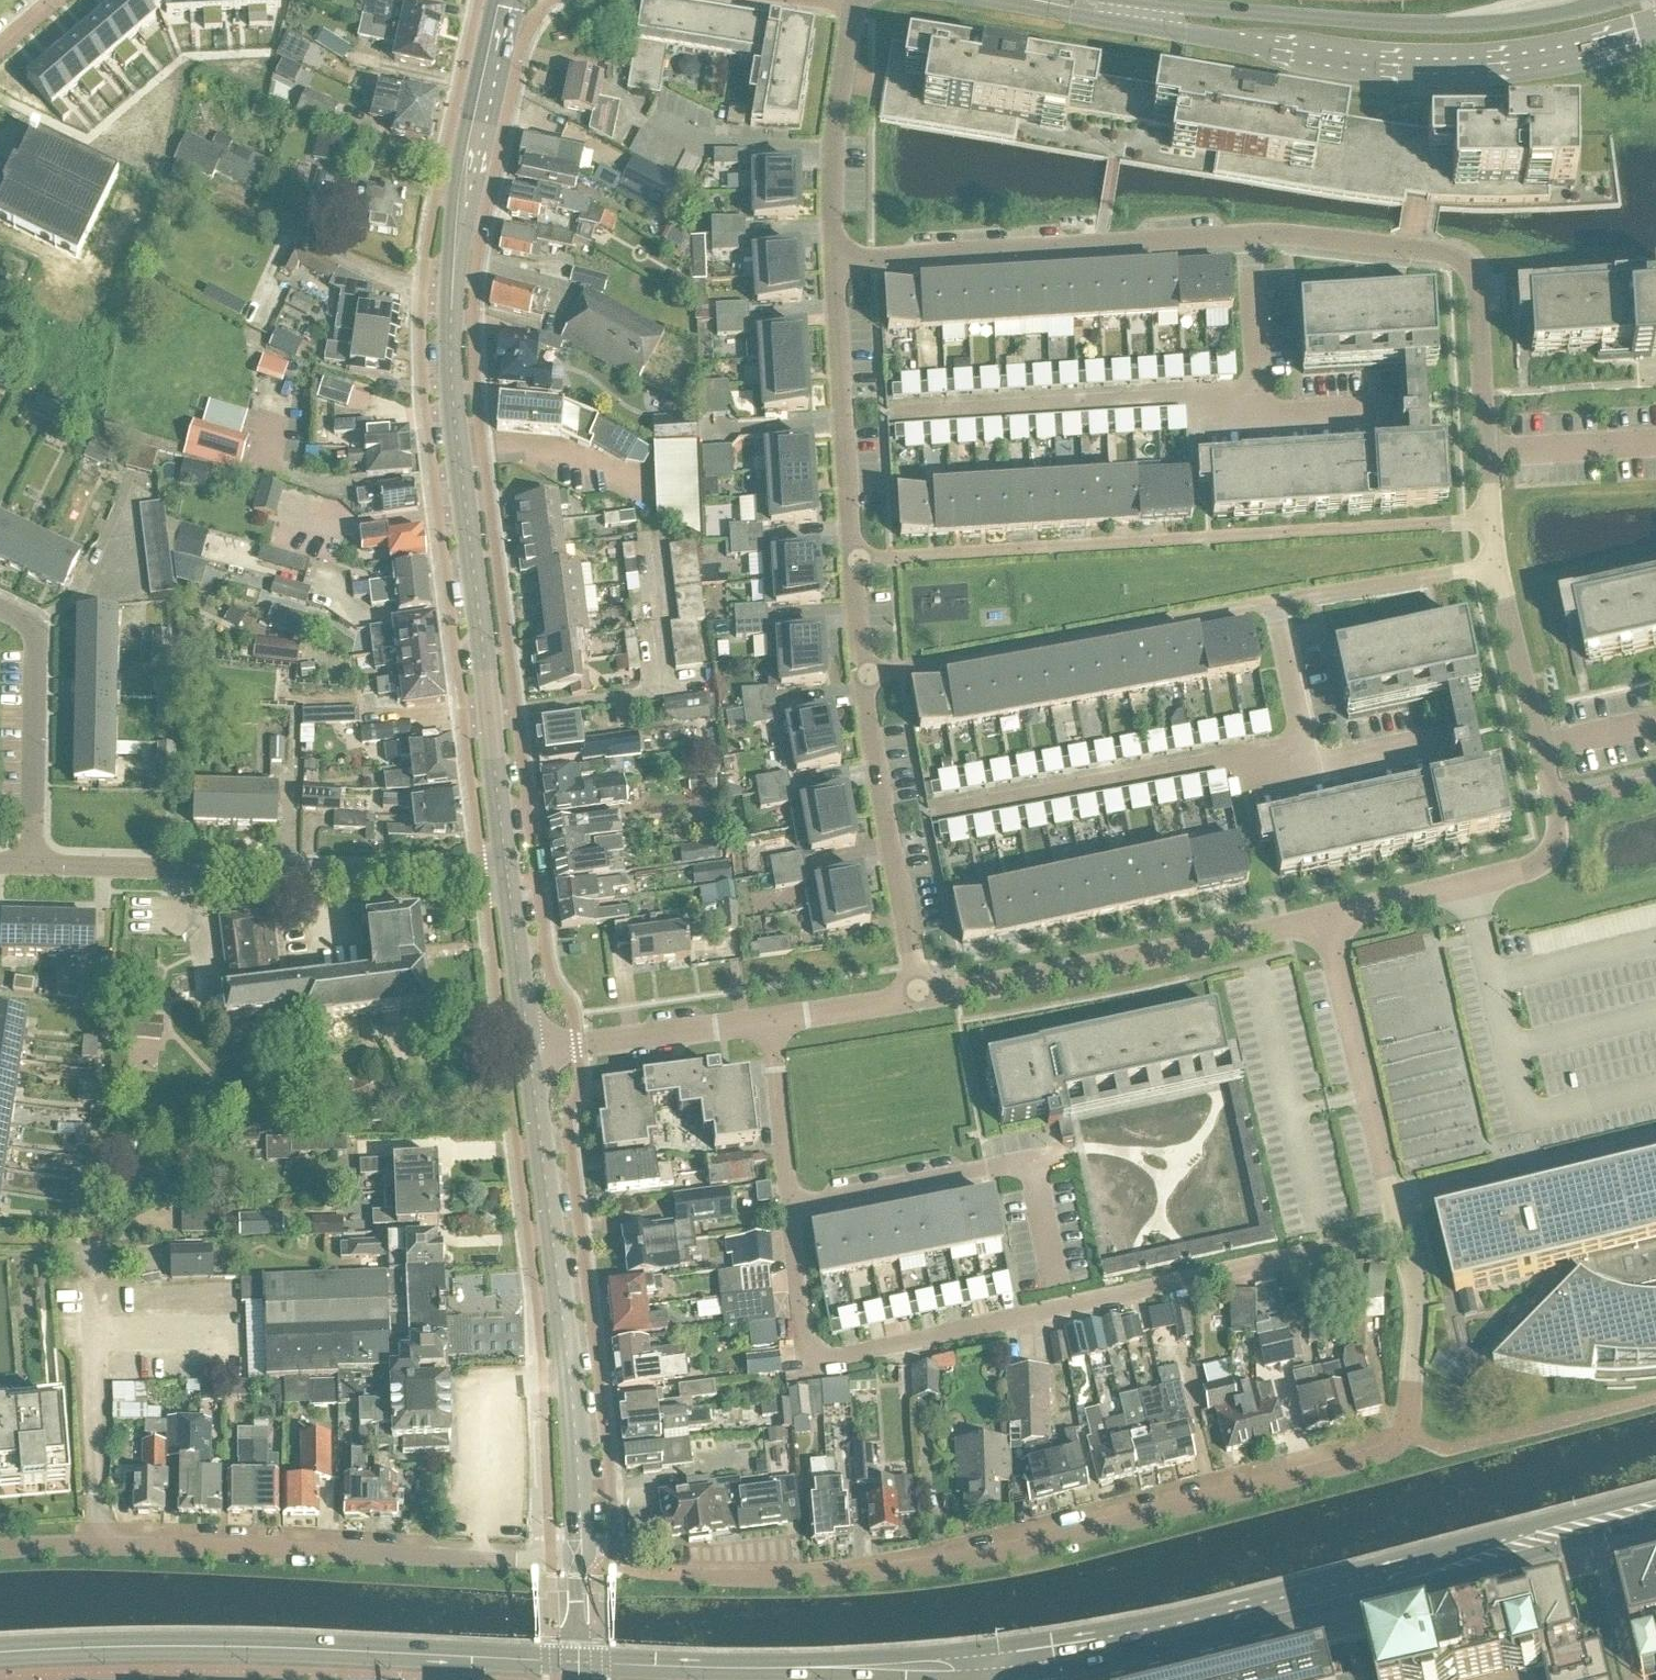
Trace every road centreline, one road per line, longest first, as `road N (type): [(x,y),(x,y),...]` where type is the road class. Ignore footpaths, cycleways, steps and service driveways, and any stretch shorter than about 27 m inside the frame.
road 1 (residential): [(1401,1235),(1415,1350),(1405,1435),(1385,1455),(916,1572),(692,1579)]
road 2 (residential): [(1489,522),(1478,300),(1470,273),(1451,257),(1274,236),(834,263)]
road 3 (tertiary): [(508,881),(450,376),(465,173),(505,0)]
road 4 (residential): [(789,1212),(803,1338),(808,1353),(832,1362),(1401,1235)]
road 5 (secondary): [(1655,1512),(1197,1629),(1003,1664)]
road 6 (tertiary): [(1021,0),(1141,30),(1410,67),(1520,63),(1655,32)]
road 7 (residential): [(862,678),(1494,568)]
road 8 (residential): [(1489,522),(853,563)]
road 9 (tertiary): [(1621,0),(1471,27),(1040,0)]
road 10 (secondary): [(0,1655),(241,1649),(576,1664)]
road 11 (residential): [(0,1551),(575,1566)]
road 12 (residential): [(1324,921),(1531,872),(1552,856),(1555,807),(1494,568)]
road 13 (tertiary): [(575,1566),(579,1484),(529,1054)]
road 14 (residential): [(32,867),(508,881)]
road 15 (residential): [(918,1000),(1324,921)]
road 16 (secondary): [(965,1667),(576,1664)]
road 17 (residential): [(862,678),(918,1000)]
road 18 (residential): [(1324,921),(1401,1235)]
road 19 (residential): [(853,563),(834,263)]
road 20 (residential): [(32,867),(36,638),(0,611)]
road 21 (residential): [(834,263),(834,123),(853,0)]
road 22 (residential): [(789,1212),(1031,1164)]
road 23 (residential): [(529,1054),(770,1023)]
road 24 (residential): [(770,1023),(789,1212)]
road 25 (tertiary): [(529,1054),(508,881)]
road 26 (residential): [(770,1023),(918,1000)]
road 27 (residential): [(1031,1164),(1055,1287)]

